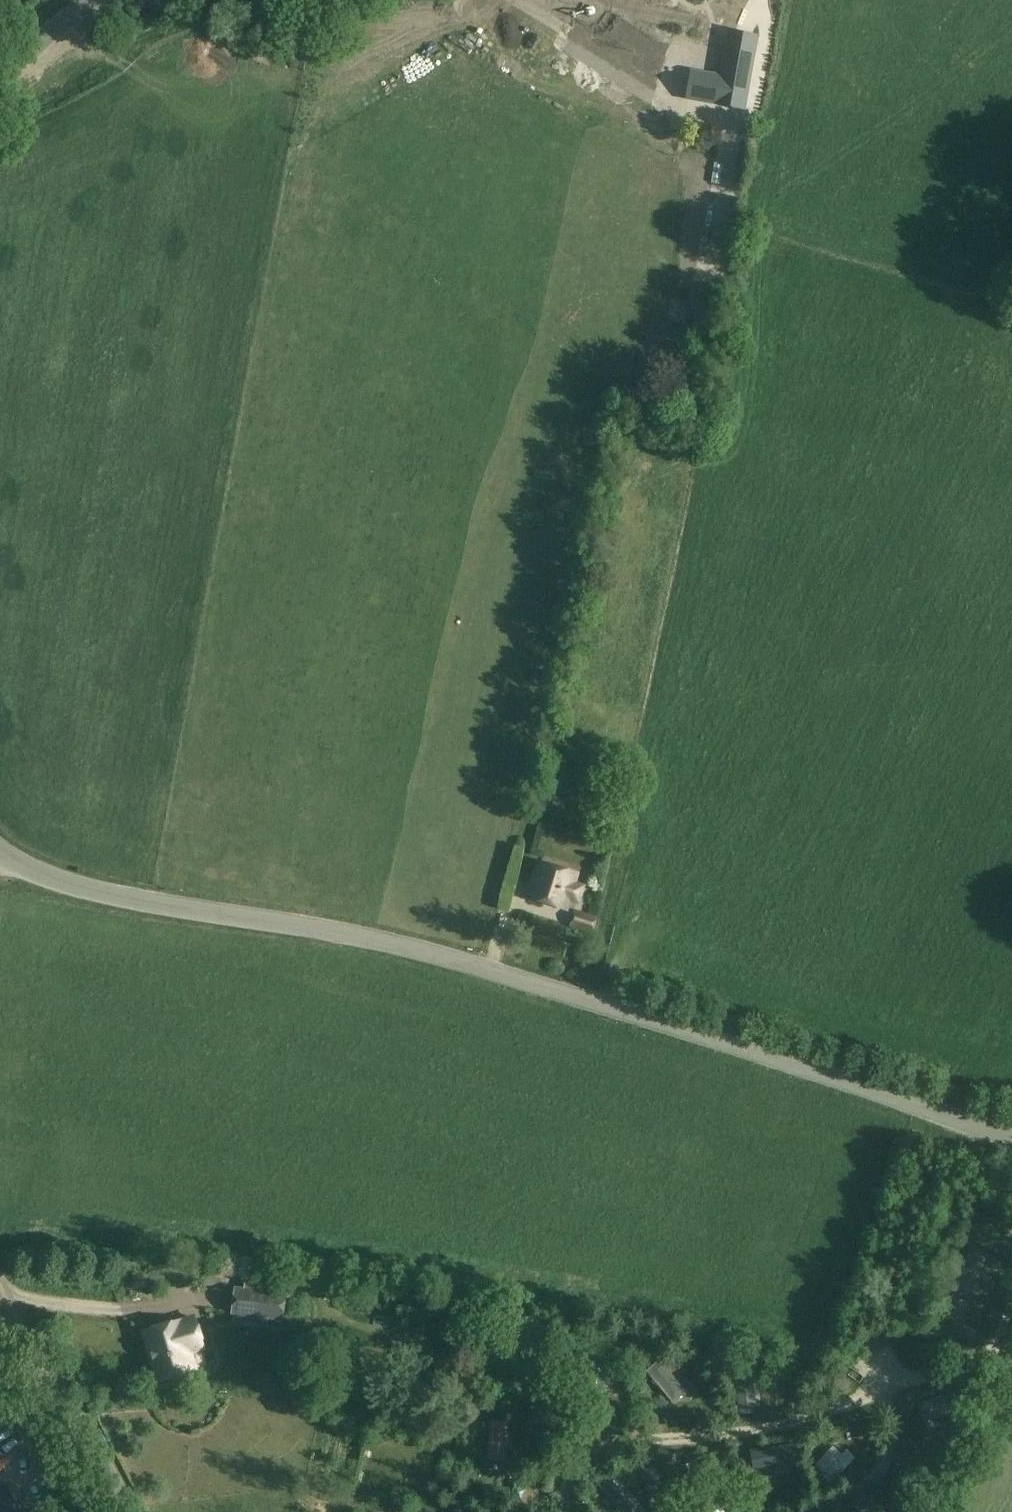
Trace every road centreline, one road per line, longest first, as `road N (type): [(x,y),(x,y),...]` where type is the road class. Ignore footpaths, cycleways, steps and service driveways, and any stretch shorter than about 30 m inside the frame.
road 1 (tertiary): [(1011,1136),(482,970),(364,939),(67,884),(0,850)]
road 2 (track): [(1011,1300),(990,1354),(976,1365),(793,1423),(596,1449),(571,1474),(564,1511)]
road 3 (unclassified): [(132,1511),(0,1281)]
road 4 (track): [(738,135),(517,0)]
road 5 (track): [(822,1511),(882,1469),(895,1389)]

